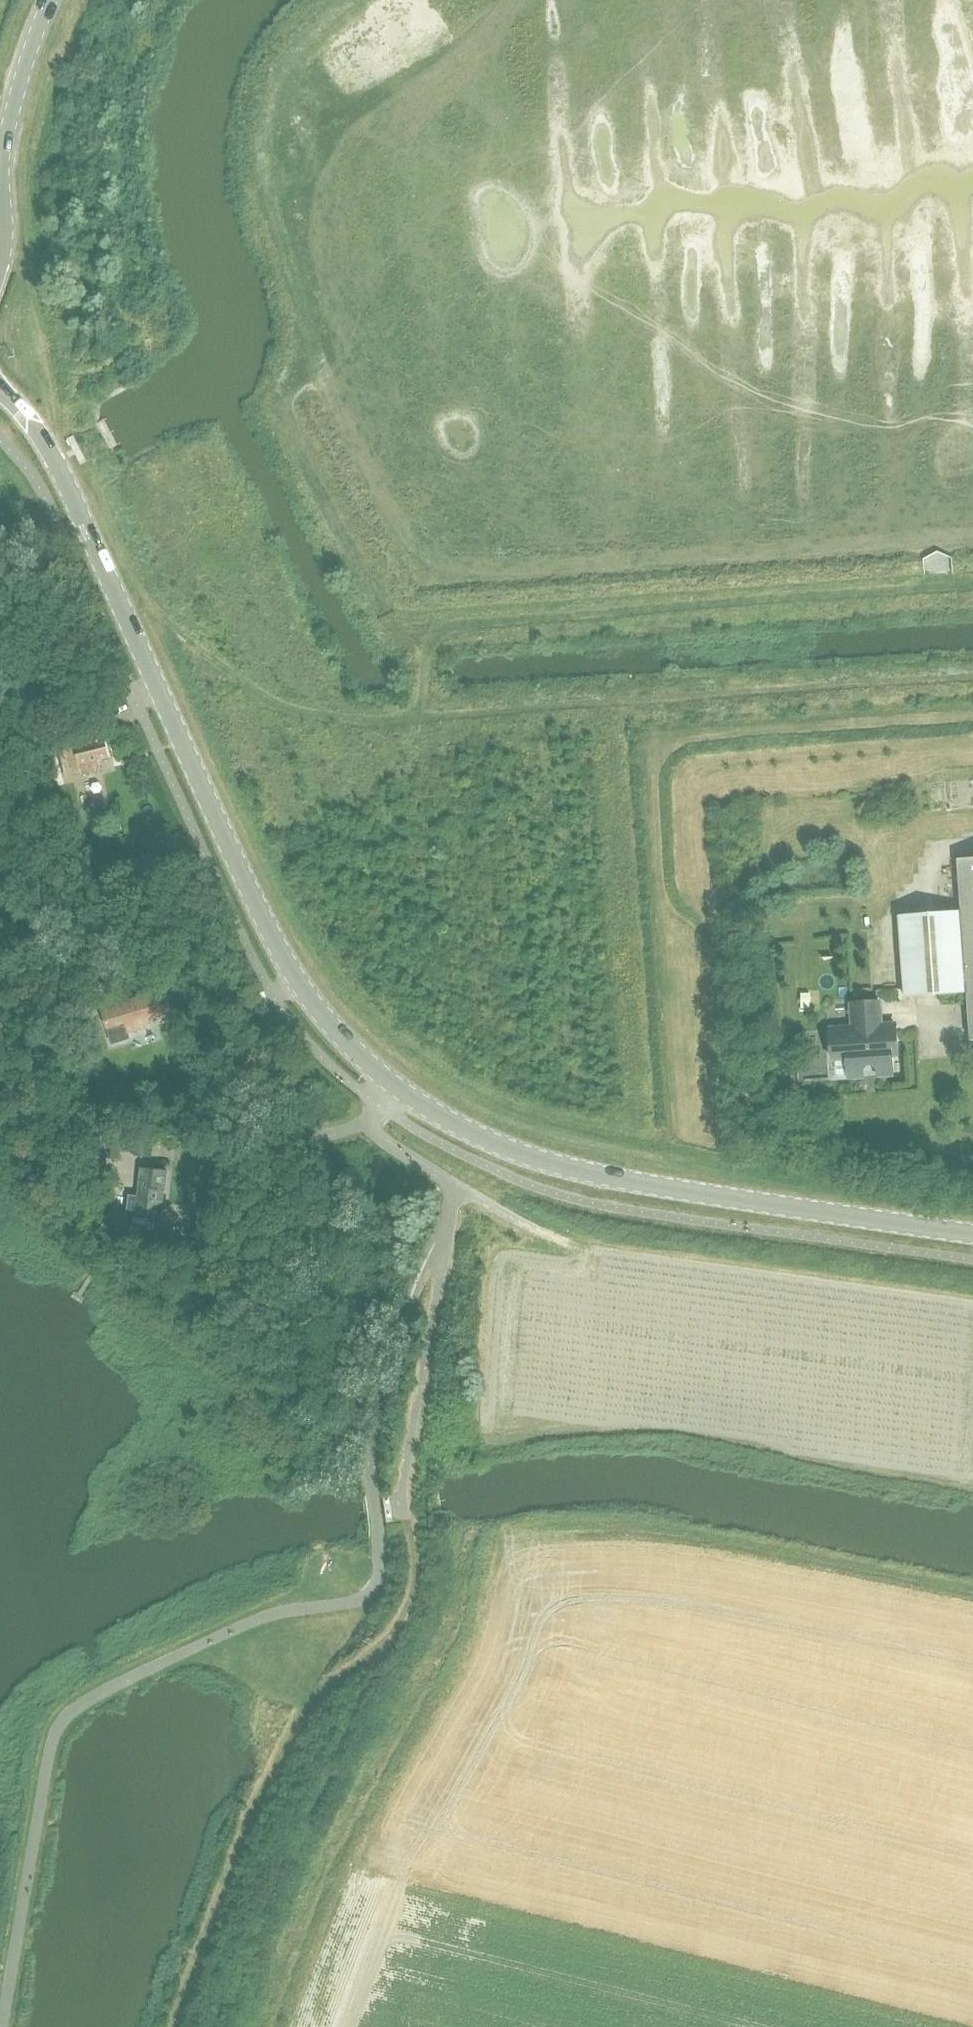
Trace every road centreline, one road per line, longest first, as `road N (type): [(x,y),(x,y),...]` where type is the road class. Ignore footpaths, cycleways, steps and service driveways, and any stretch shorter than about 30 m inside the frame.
road 1 (tertiary): [(395,1092),(305,999),(46,446),(0,390)]
road 2 (tertiary): [(972,1233),(657,1188),(520,1157),(395,1092)]
road 3 (unclassified): [(0,265),(2,154),(49,0)]
road 4 (unclassified): [(368,1123),(449,1182),(452,1207),(442,1228)]
road 5 (track): [(454,1190),(566,1242)]

